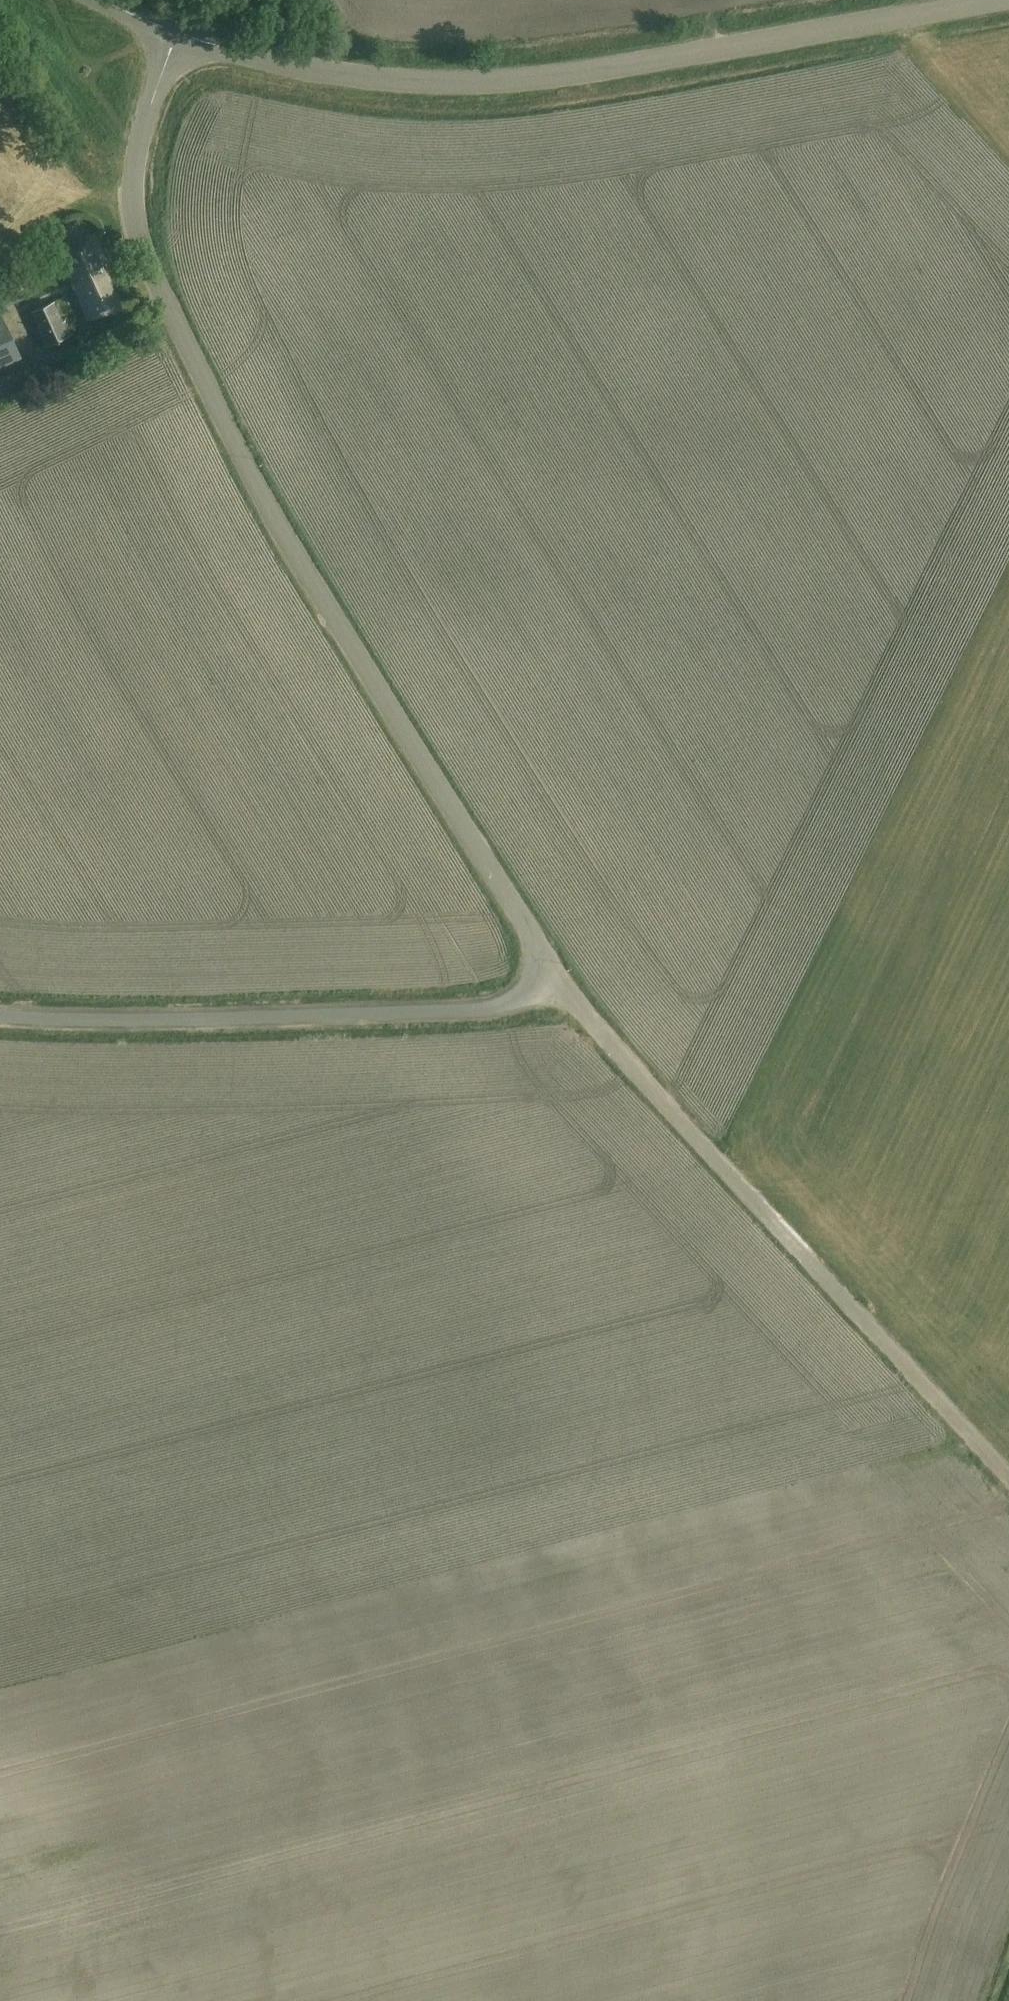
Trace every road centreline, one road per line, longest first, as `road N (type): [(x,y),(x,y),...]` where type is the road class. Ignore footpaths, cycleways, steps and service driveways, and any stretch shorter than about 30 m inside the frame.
road 1 (unclassified): [(177,35),(144,120),(134,182),(139,231),(157,284),(288,543),(557,975),(527,994),(470,1010),(0,1014)]
road 2 (unclassified): [(177,35),(271,63),(468,82),(561,74),(989,0)]

